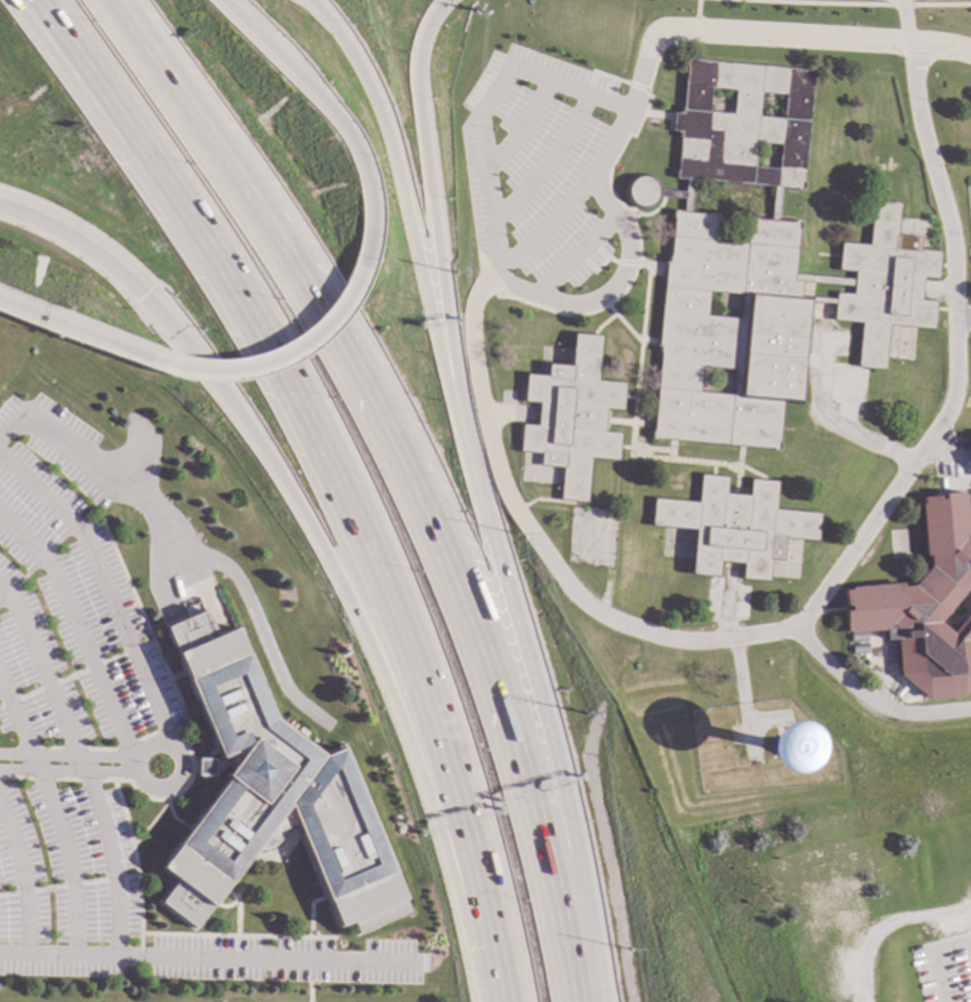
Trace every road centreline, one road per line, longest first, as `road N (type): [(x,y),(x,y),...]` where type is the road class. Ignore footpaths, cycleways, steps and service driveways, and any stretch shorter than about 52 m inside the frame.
road 1 (motorway): [(564,896),(454,568),(294,272),(108,0)]
road 2 (motorway): [(0,204),(44,220),(116,269),(224,390),(367,641),(438,828),(493,944)]
road 3 (motorway): [(163,186),(293,389),(357,519),(419,671),(466,817),(493,944)]
road 4 (motorway): [(564,896),(545,717),(470,464),(438,315)]
road 5 (residential): [(793,626),(675,638),(625,627),(585,603),(500,479),(472,327)]
road 6 (residential): [(909,44),(948,232),(956,394),(916,462)]
road 7 (residential): [(642,74),(662,31),(687,28),(970,51)]
road 8 (motorway): [(438,315),(372,86),(314,0)]
road 9 (motorway): [(356,282),(370,210),(356,152),(278,51),(227,0)]
road 10 (motorway): [(438,315),(416,75),(422,34),(445,0)]
road 11 (residential): [(642,74),(587,181),(481,286),(472,327)]
road 12 (motorway): [(9,0),(163,186)]
road 13 (motorway): [(160,361),(206,371),(271,362),(321,329),(356,282)]
road 14 (motorway): [(37,0),(163,186)]
road 15 (residential): [(916,462),(793,626)]
road 16 (motorway): [(0,299),(160,361)]

